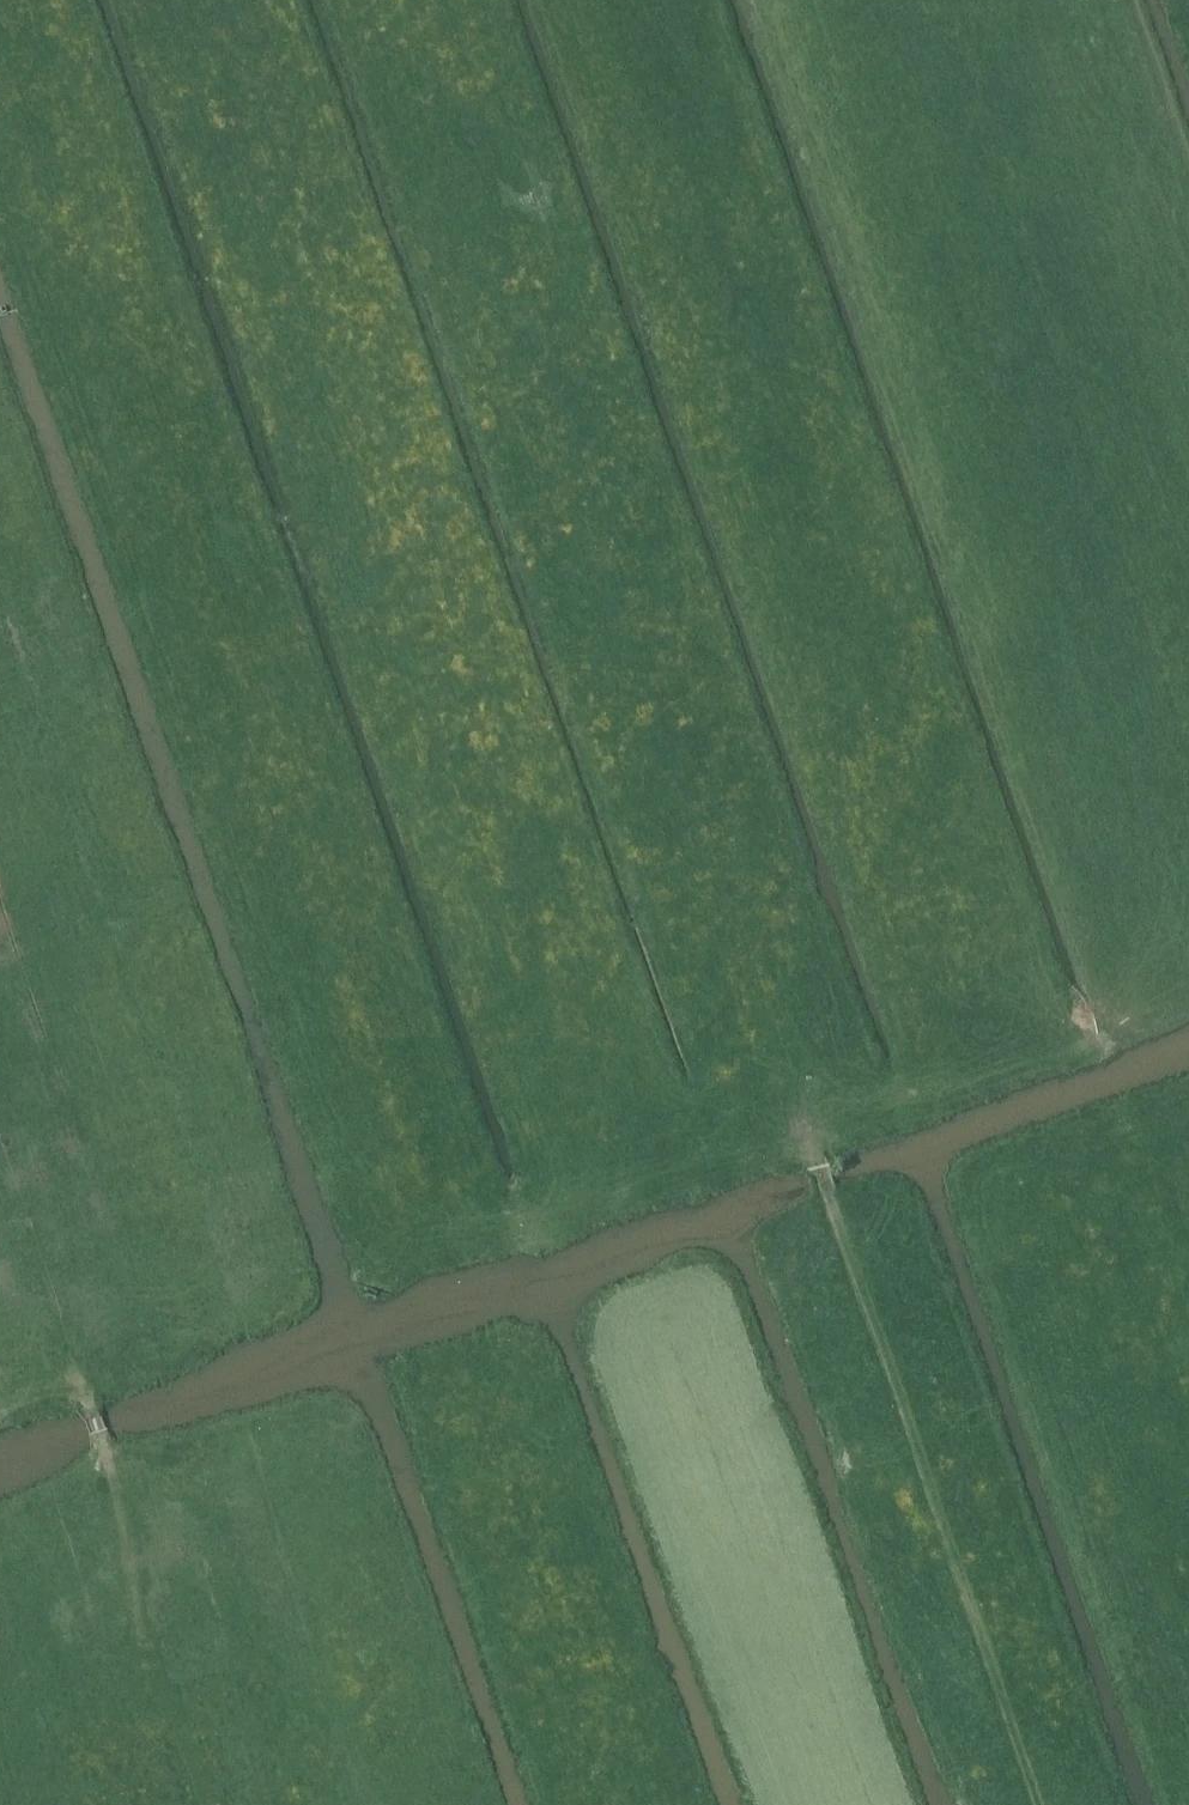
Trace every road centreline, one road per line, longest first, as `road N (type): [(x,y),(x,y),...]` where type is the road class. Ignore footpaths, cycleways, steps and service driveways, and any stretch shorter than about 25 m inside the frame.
road 1 (track): [(809,1137),(1043,1804)]

